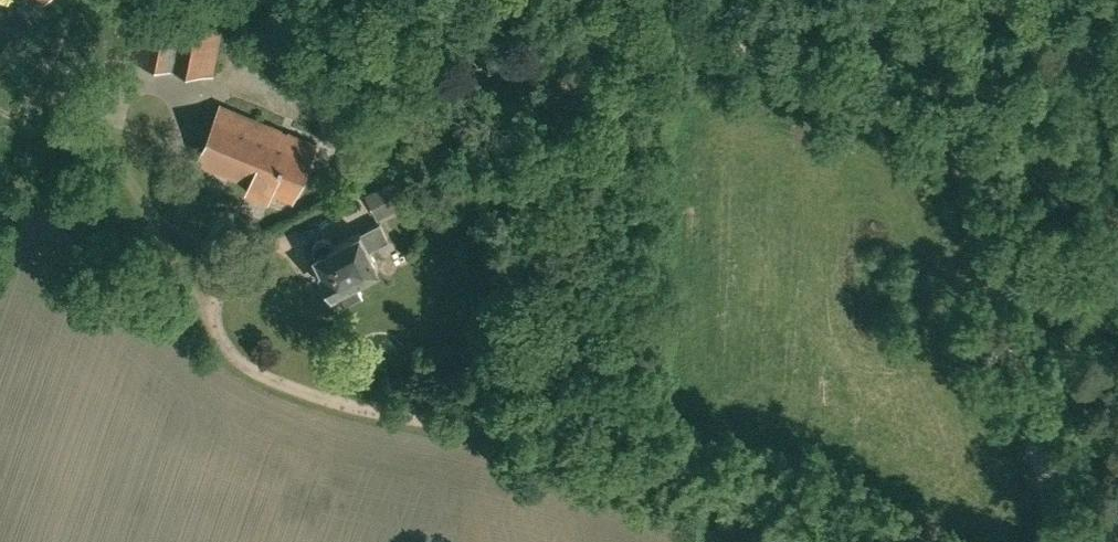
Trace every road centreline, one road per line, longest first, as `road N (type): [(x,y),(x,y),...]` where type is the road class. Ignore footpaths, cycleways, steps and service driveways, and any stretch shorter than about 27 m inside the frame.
road 1 (track): [(104,133),(157,177),(180,215),(214,317),(240,363),(282,386),(407,418),(559,412),(640,426),(918,504),(1016,541)]
road 2 (unclassified): [(1062,541),(930,0)]
road 3 (track): [(612,0),(853,96),(961,126)]
road 4 (track): [(294,110),(226,89),(147,82),(124,92),(104,133)]
road 5 (track): [(207,297),(237,268),(352,215)]

